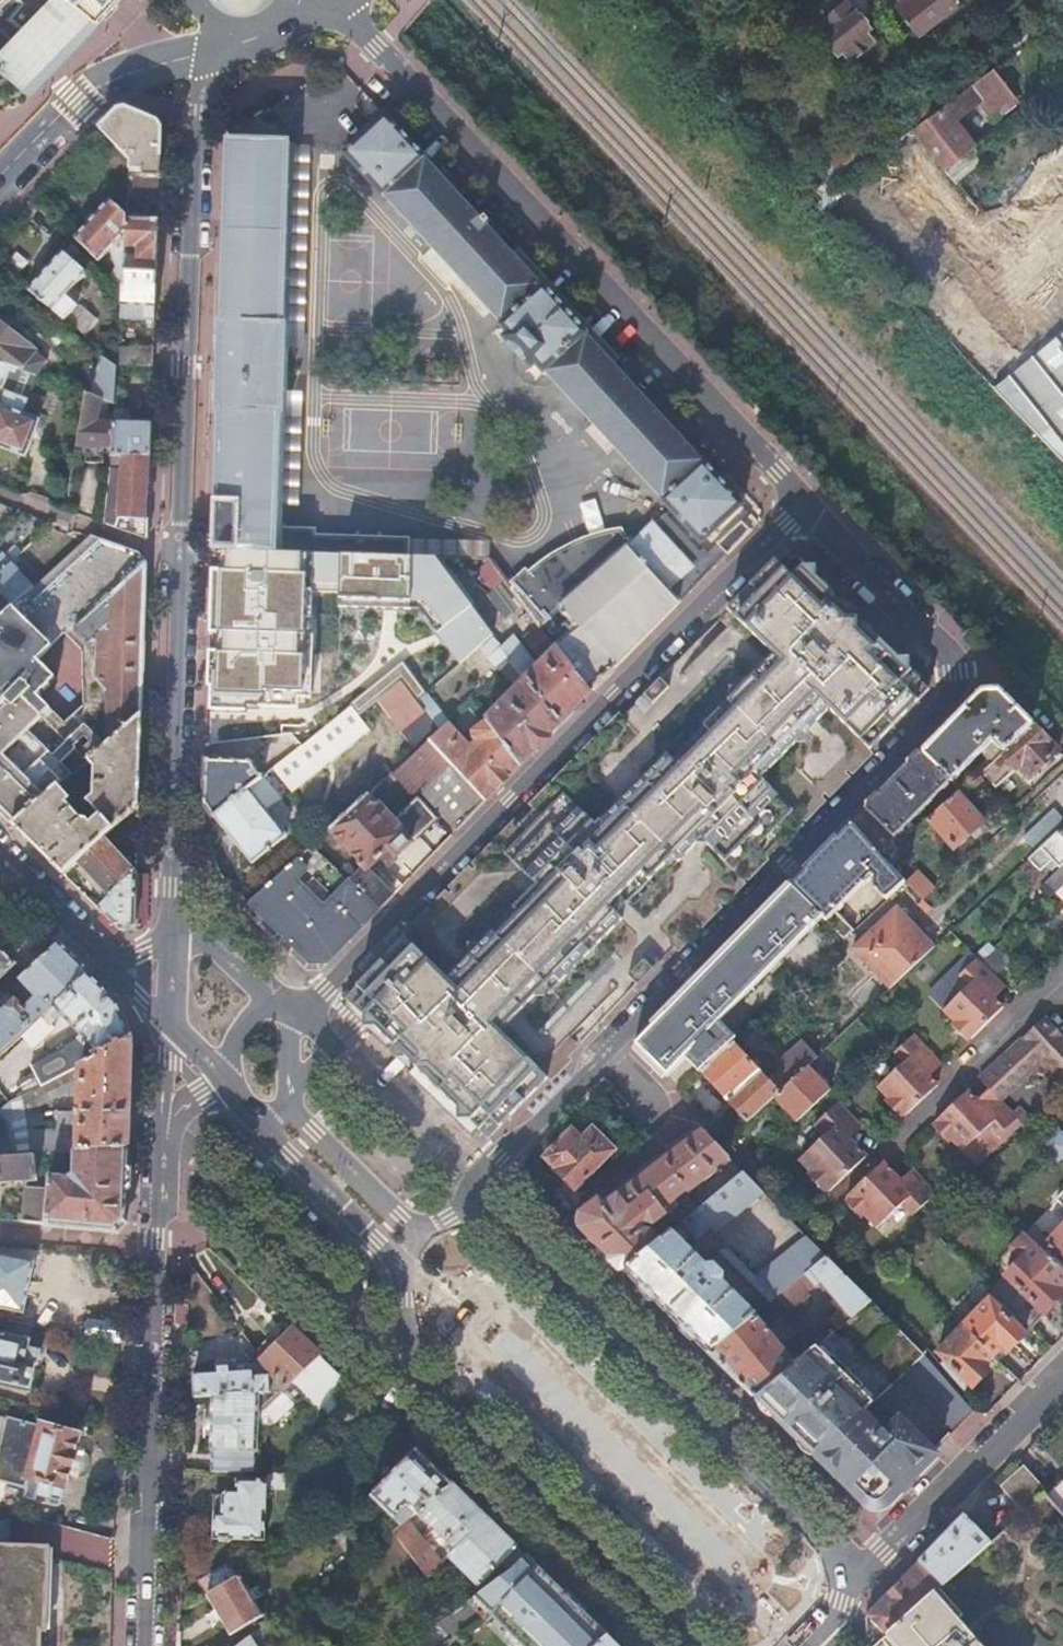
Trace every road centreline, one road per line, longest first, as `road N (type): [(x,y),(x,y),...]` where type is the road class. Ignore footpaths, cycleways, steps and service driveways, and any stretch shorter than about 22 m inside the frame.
road 1 (residential): [(172,914),(197,127),(212,51)]
road 2 (residential): [(467,1200),(965,671)]
road 3 (residential): [(803,504),(296,1022)]
road 4 (residential): [(335,5),(803,504)]
road 5 (unclassified): [(861,1578),(467,1200)]
road 6 (residential): [(142,1645),(166,1116)]
road 7 (unclassified): [(399,1262),(403,1343),(412,1367),(694,1645)]
road 8 (unclassified): [(1062,1379),(861,1578)]
road 9 (secondary): [(0,177),(76,99),(108,81),(212,51)]
road 10 (unclassified): [(965,671),(803,504)]
road 11 (unclassified): [(268,1127),(399,1262)]
road 12 (unclassified): [(422,1239),(287,1109)]
road 13 (residential): [(0,859),(104,960)]
road 14 (unclassified): [(266,996),(172,914)]

